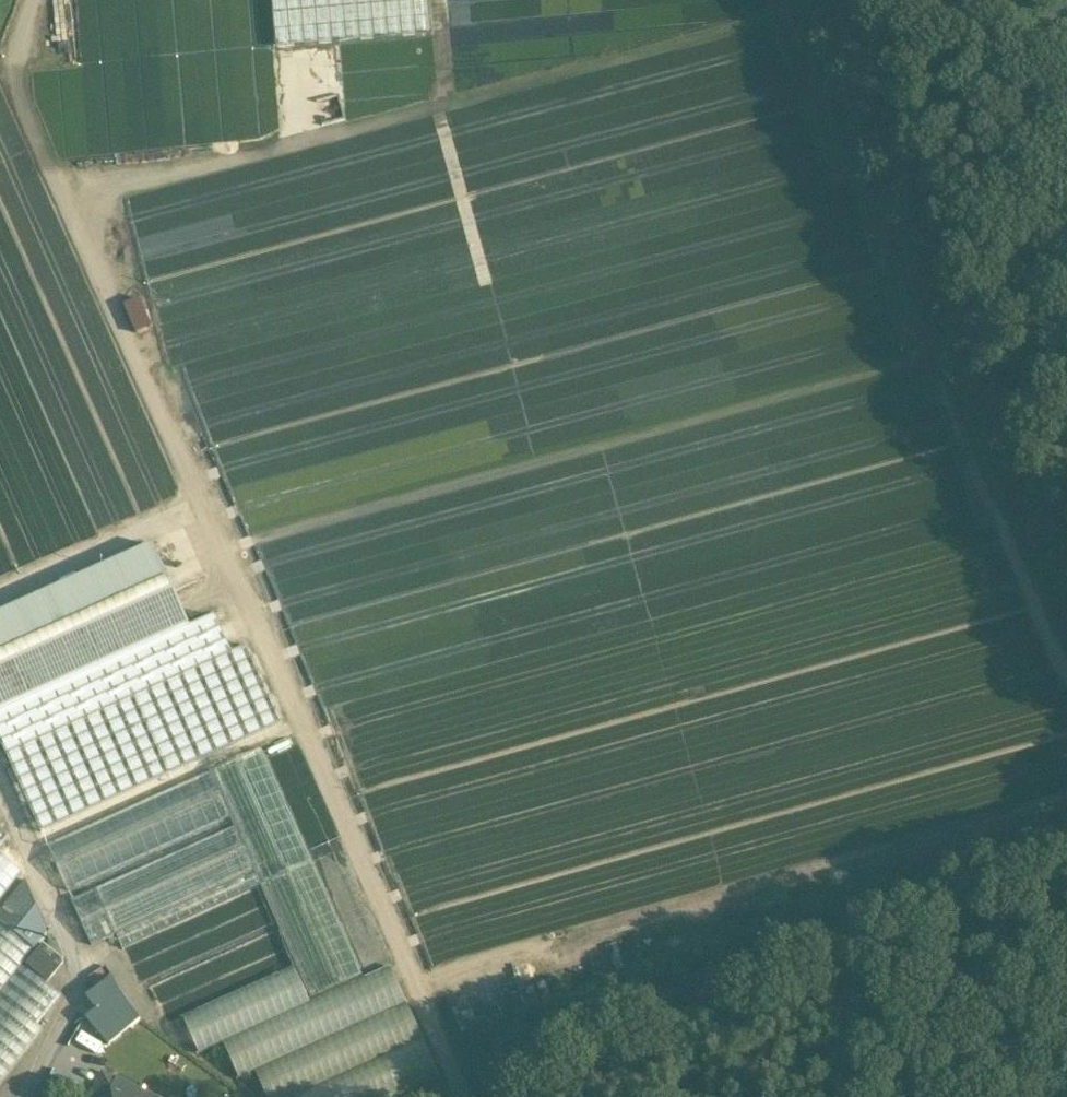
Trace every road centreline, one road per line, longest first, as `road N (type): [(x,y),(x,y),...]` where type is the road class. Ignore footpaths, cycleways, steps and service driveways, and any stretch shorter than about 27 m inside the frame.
road 1 (track): [(39,0),(19,76),(253,626),(466,1096)]

